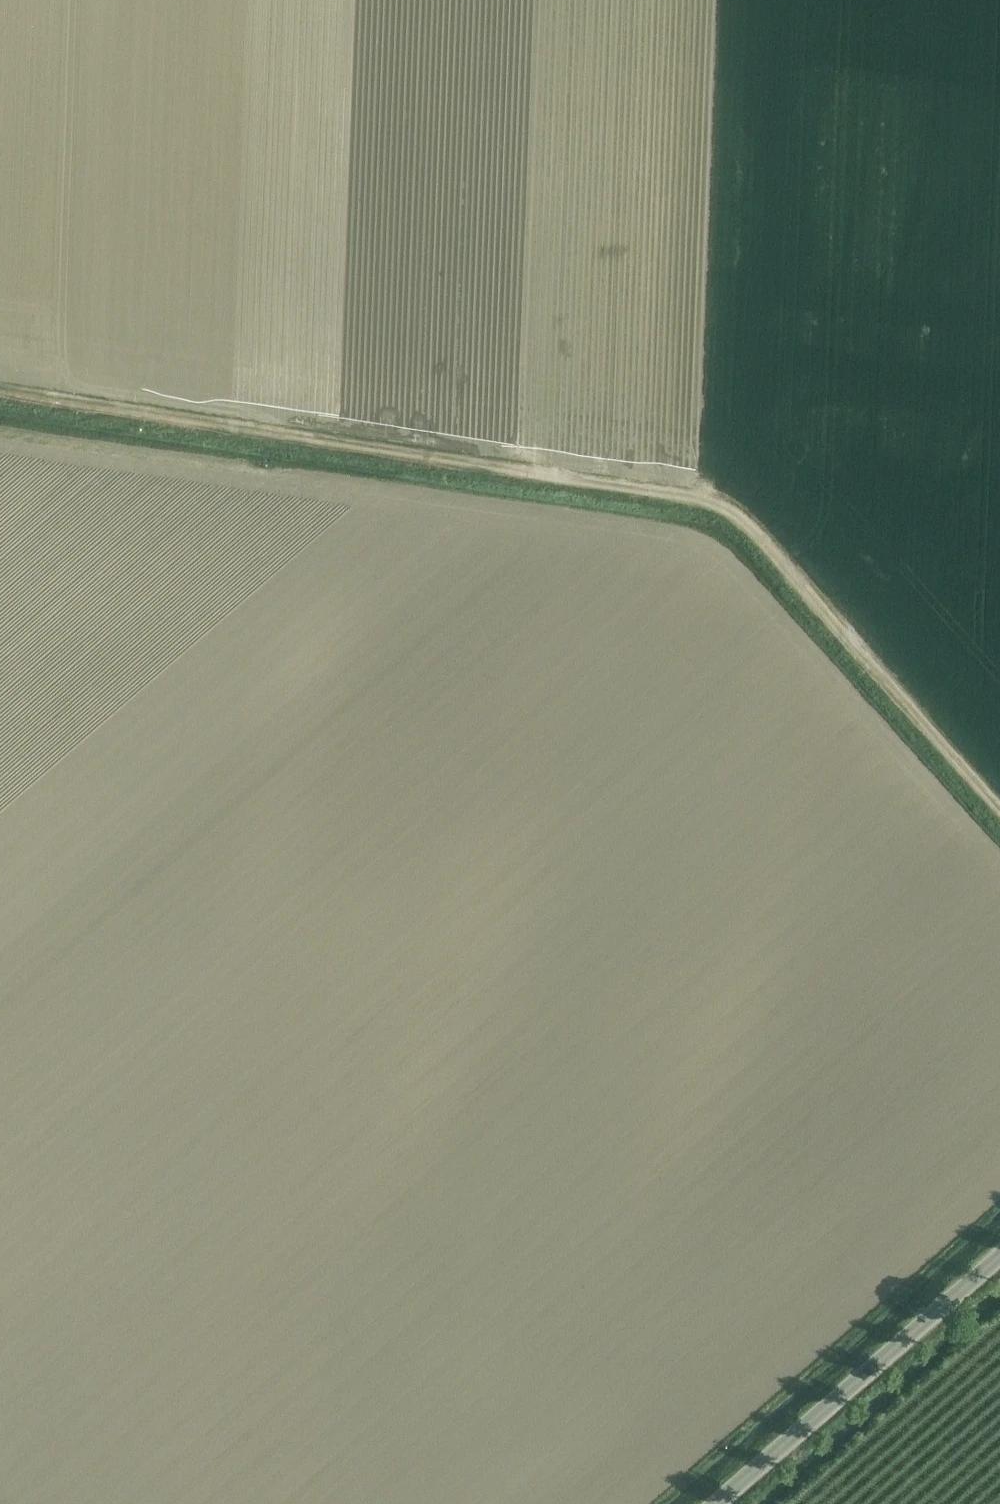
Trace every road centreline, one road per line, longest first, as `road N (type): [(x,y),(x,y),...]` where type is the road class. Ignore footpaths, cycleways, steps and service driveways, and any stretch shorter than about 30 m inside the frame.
road 1 (track): [(999,807),(743,523),(709,504),(0,394)]
road 2 (unclassified): [(726,1503),(999,1256)]

